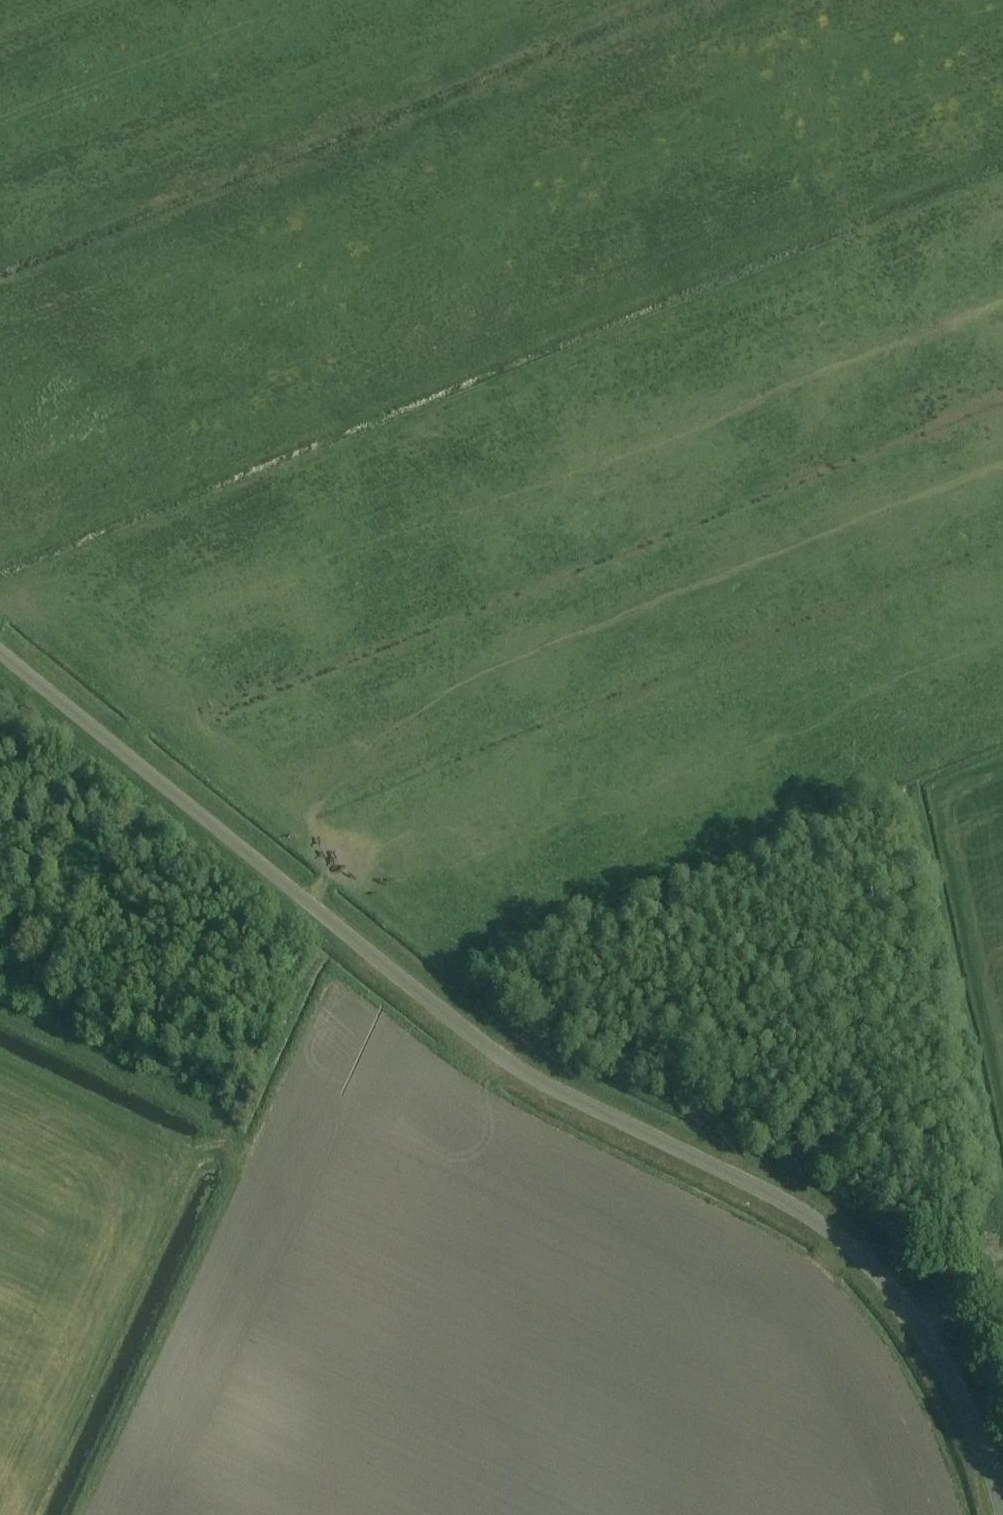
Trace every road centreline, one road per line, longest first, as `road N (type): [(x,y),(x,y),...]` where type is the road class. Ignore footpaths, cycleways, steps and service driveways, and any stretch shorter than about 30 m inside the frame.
road 1 (unclassified): [(1002,1514),(974,1426),(930,1348),(846,1243),(783,1201),(492,1051),(0,650)]

